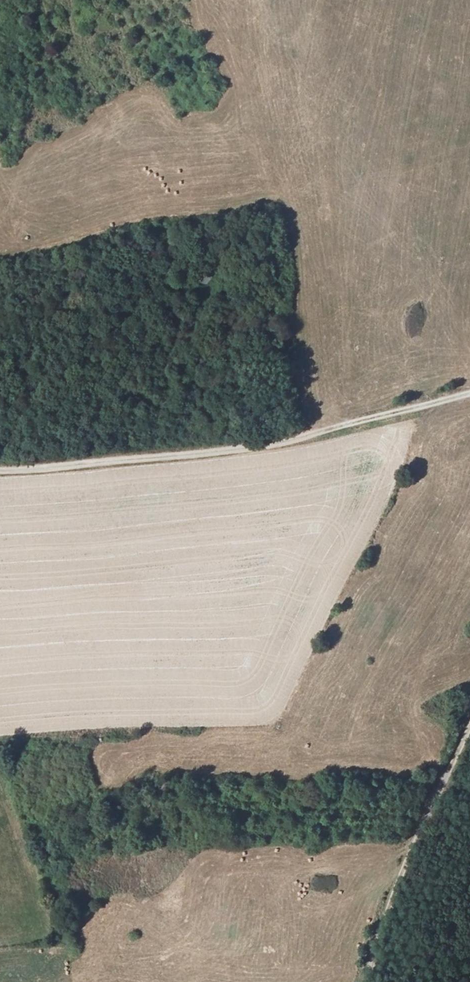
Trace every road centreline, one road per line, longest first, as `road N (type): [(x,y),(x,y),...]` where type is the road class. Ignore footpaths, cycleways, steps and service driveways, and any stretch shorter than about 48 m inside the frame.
road 1 (track): [(469,393),(272,444),(0,470)]
road 2 (track): [(469,732),(401,877),(369,981)]

